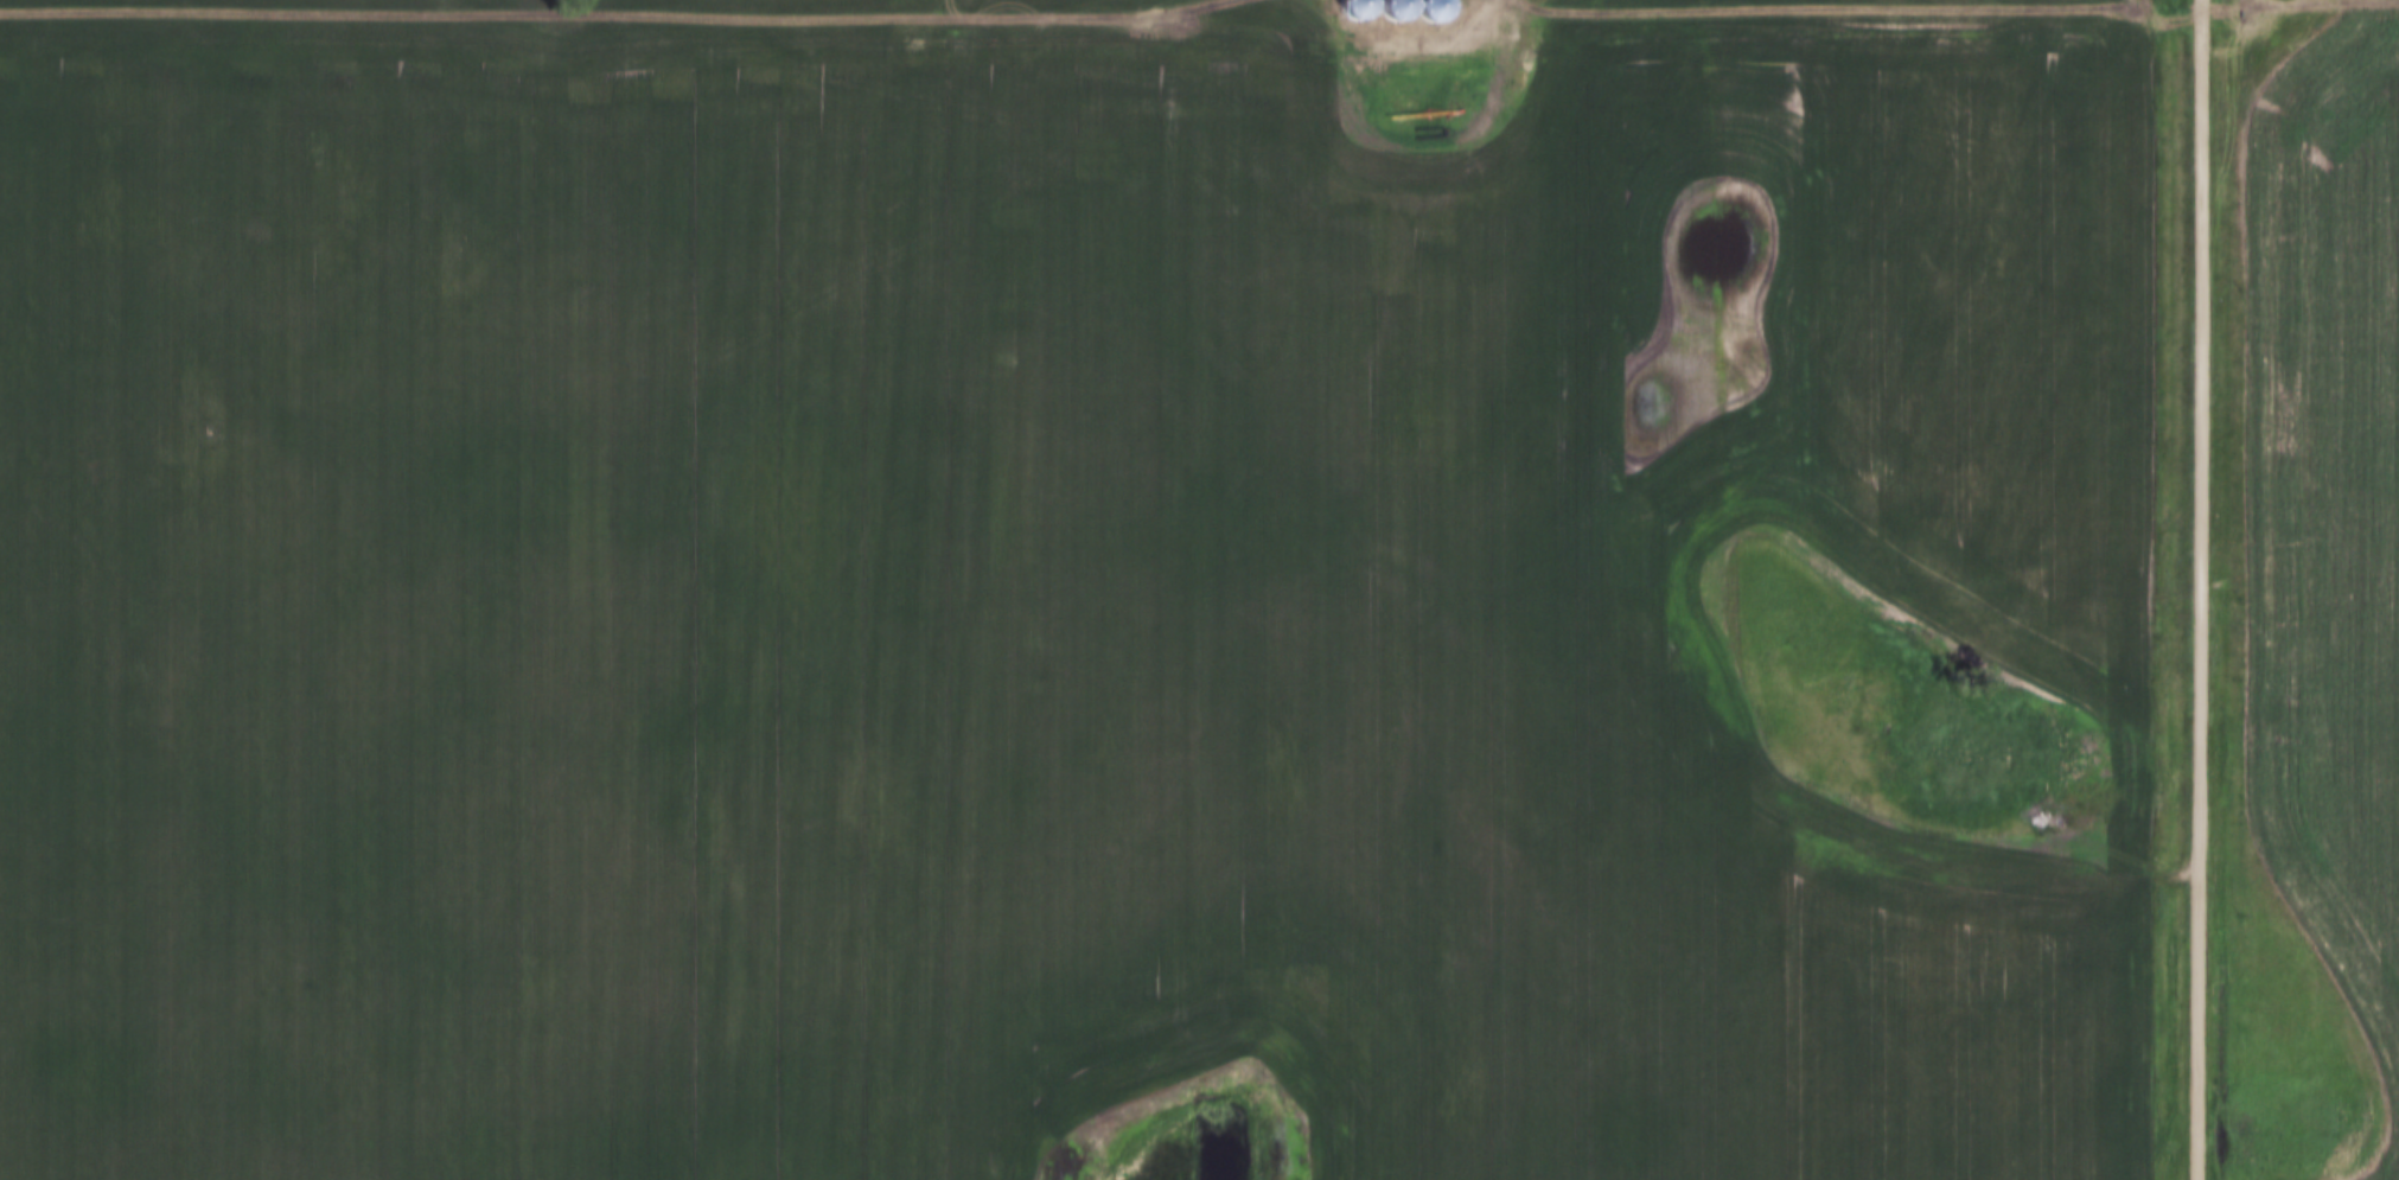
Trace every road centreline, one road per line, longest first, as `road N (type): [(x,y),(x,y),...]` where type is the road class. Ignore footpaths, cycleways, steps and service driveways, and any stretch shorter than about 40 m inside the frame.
road 1 (residential): [(2204,0),(2200,1179)]

